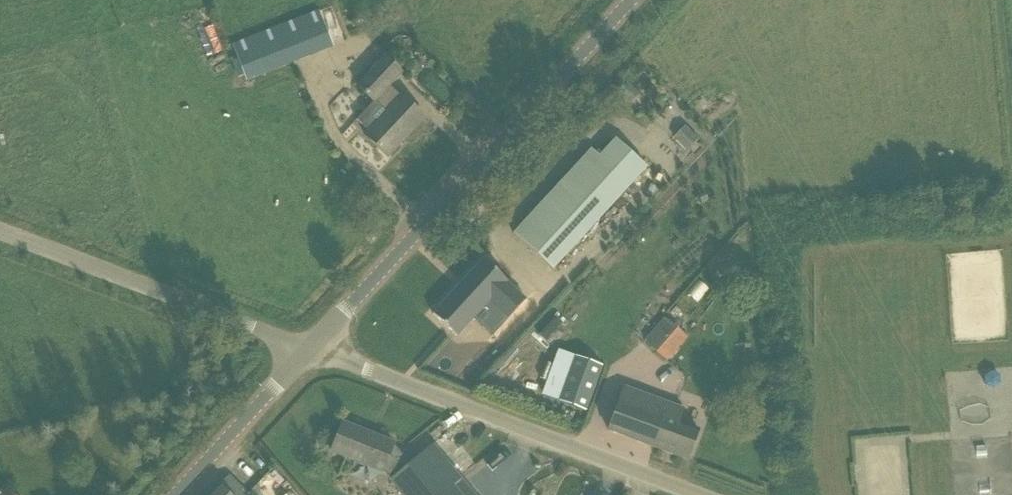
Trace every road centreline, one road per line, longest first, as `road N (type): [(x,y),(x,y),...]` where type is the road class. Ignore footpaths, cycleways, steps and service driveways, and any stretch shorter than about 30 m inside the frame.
road 1 (tertiary): [(309,347),(634,0)]
road 2 (unclassified): [(695,494),(309,347)]
road 3 (unclassified): [(309,347),(0,233)]
road 4 (tertiary): [(174,494),(309,347)]

